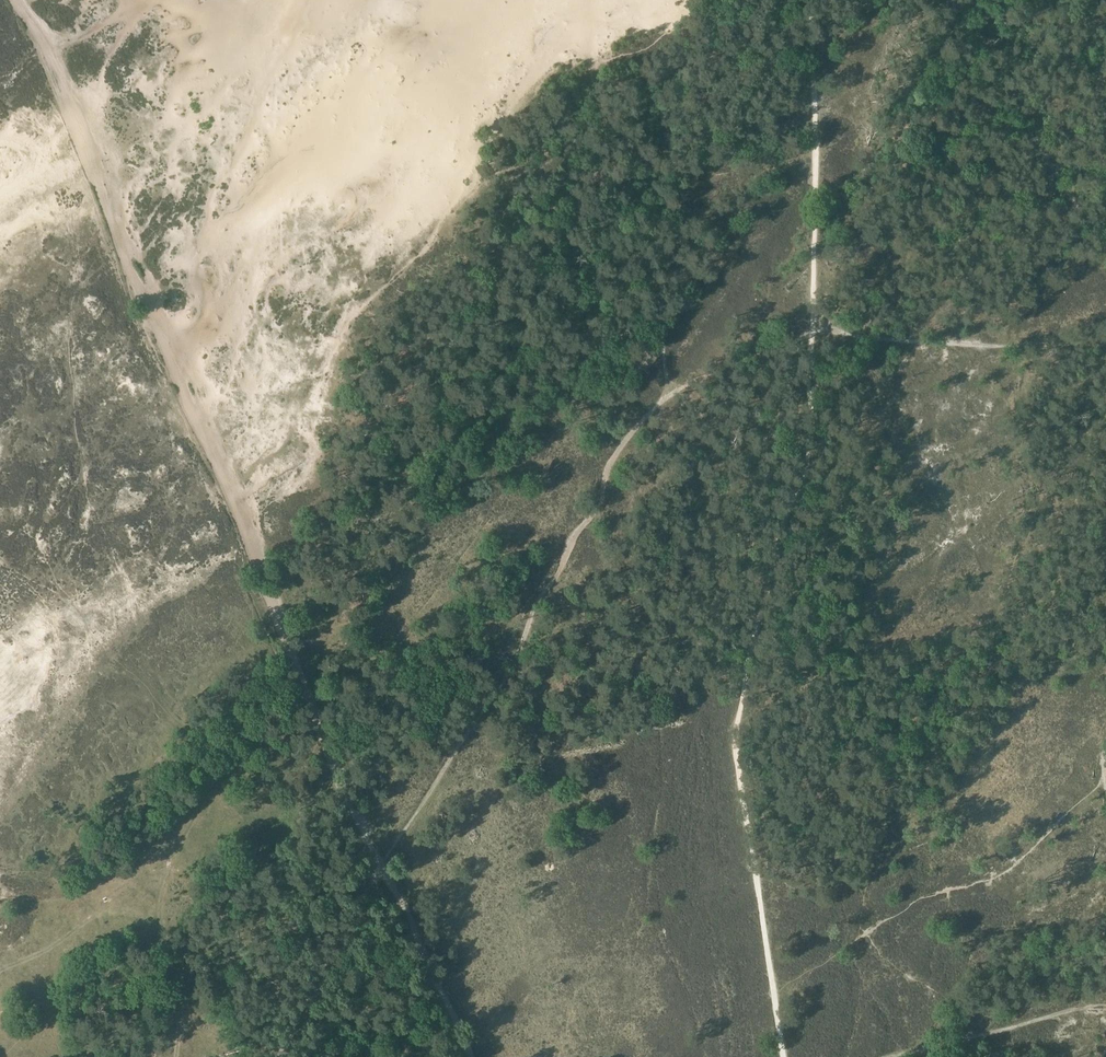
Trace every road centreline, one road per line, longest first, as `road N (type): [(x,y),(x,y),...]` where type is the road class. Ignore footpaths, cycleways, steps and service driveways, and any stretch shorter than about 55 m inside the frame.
road 1 (track): [(381,867),(110,224),(48,55)]
road 2 (track): [(460,1056),(381,867)]

